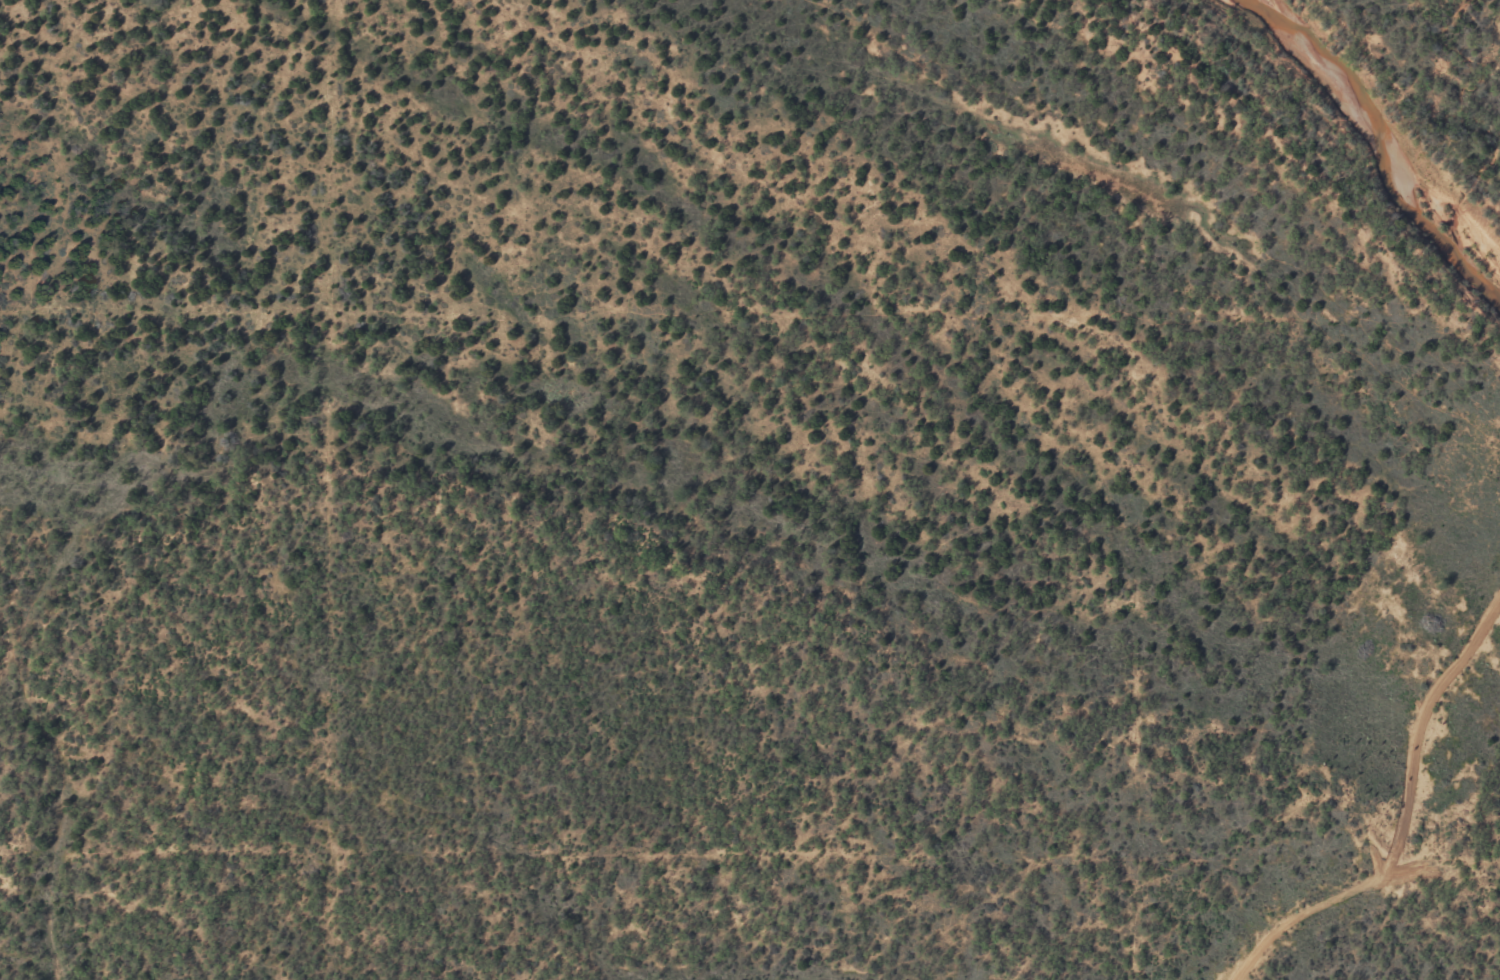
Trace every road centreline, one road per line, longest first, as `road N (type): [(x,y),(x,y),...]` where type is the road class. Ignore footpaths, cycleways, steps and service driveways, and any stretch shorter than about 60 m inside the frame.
road 1 (residential): [(1244,979),(1271,928),(1367,846),(1499,596)]

